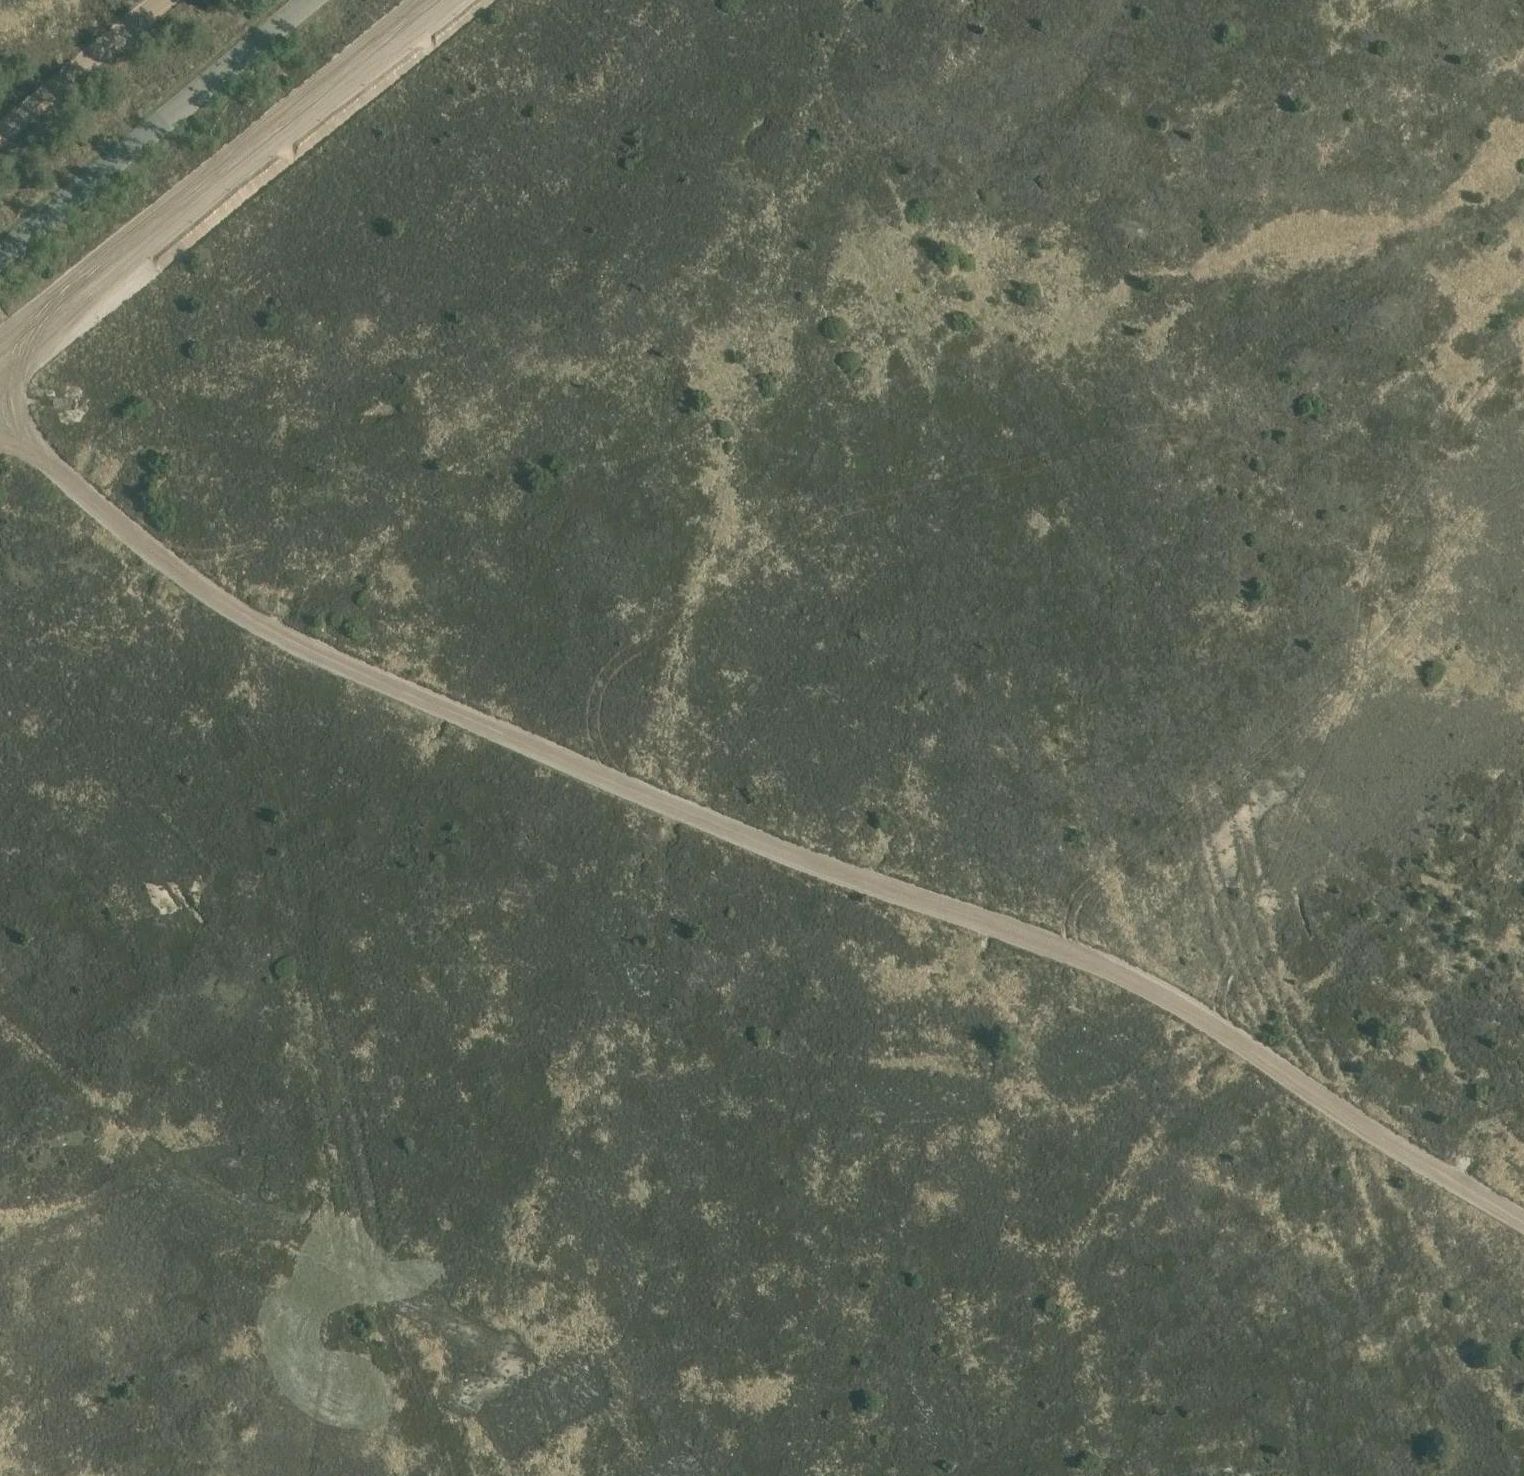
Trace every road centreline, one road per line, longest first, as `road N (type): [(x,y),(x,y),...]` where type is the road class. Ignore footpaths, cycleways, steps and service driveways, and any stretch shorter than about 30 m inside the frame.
road 1 (track): [(464,0),(0,377)]

